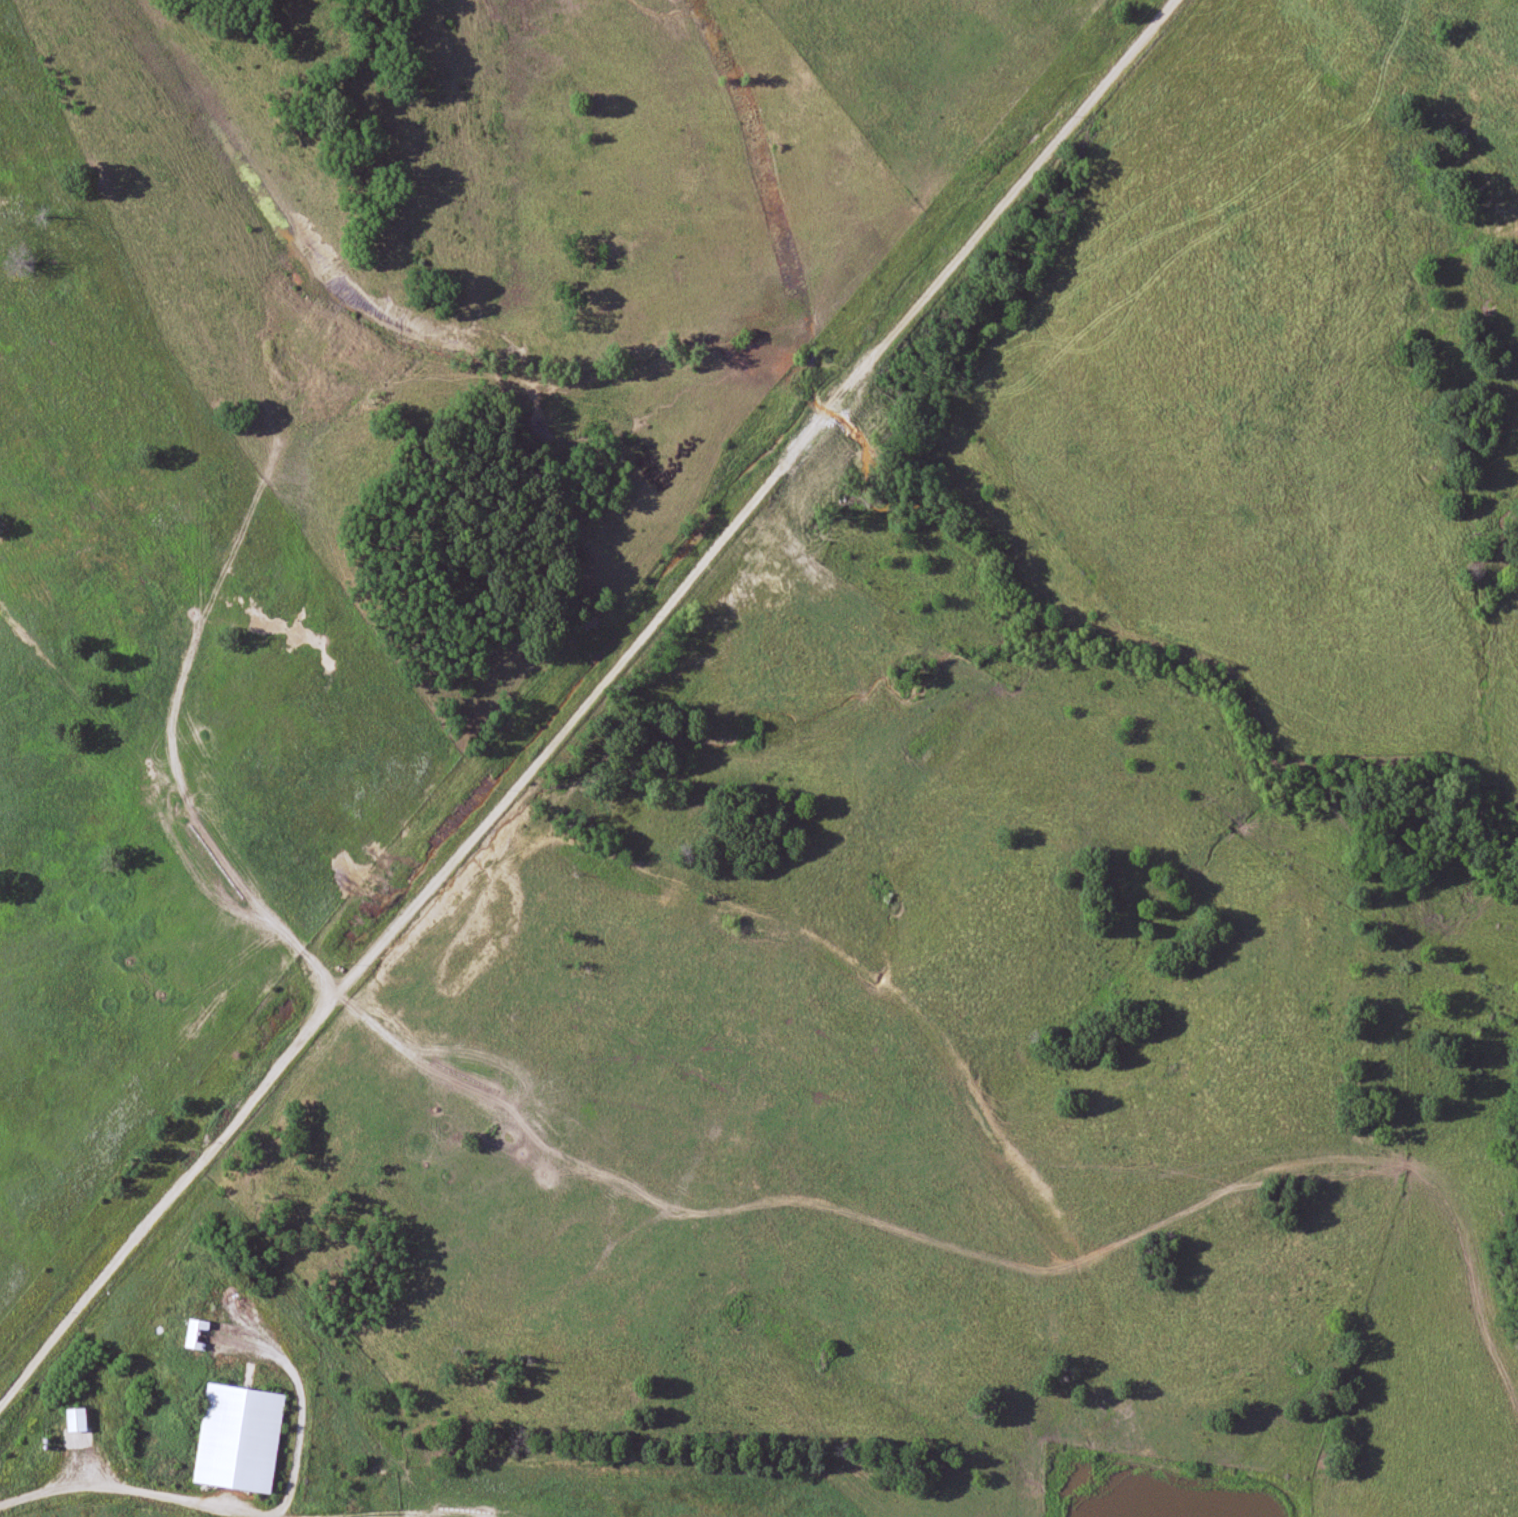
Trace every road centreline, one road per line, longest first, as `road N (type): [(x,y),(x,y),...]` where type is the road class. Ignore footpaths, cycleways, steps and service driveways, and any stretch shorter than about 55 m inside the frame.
road 1 (residential): [(0,1400),(815,421),(1199,0)]

